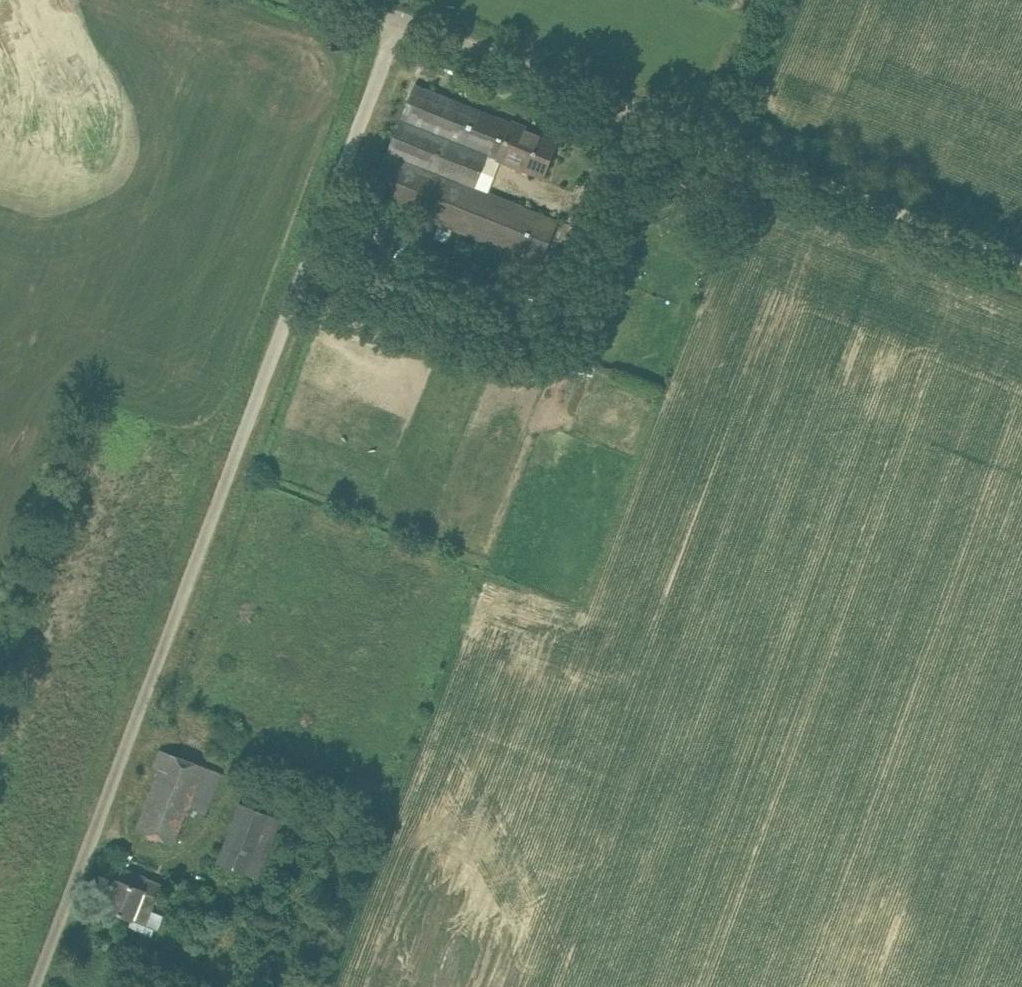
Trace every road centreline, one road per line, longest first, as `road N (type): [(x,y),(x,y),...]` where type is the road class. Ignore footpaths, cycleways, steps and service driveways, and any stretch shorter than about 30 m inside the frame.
road 1 (unclassified): [(31,986),(395,24)]
road 2 (unclassified): [(1021,267),(395,24)]

